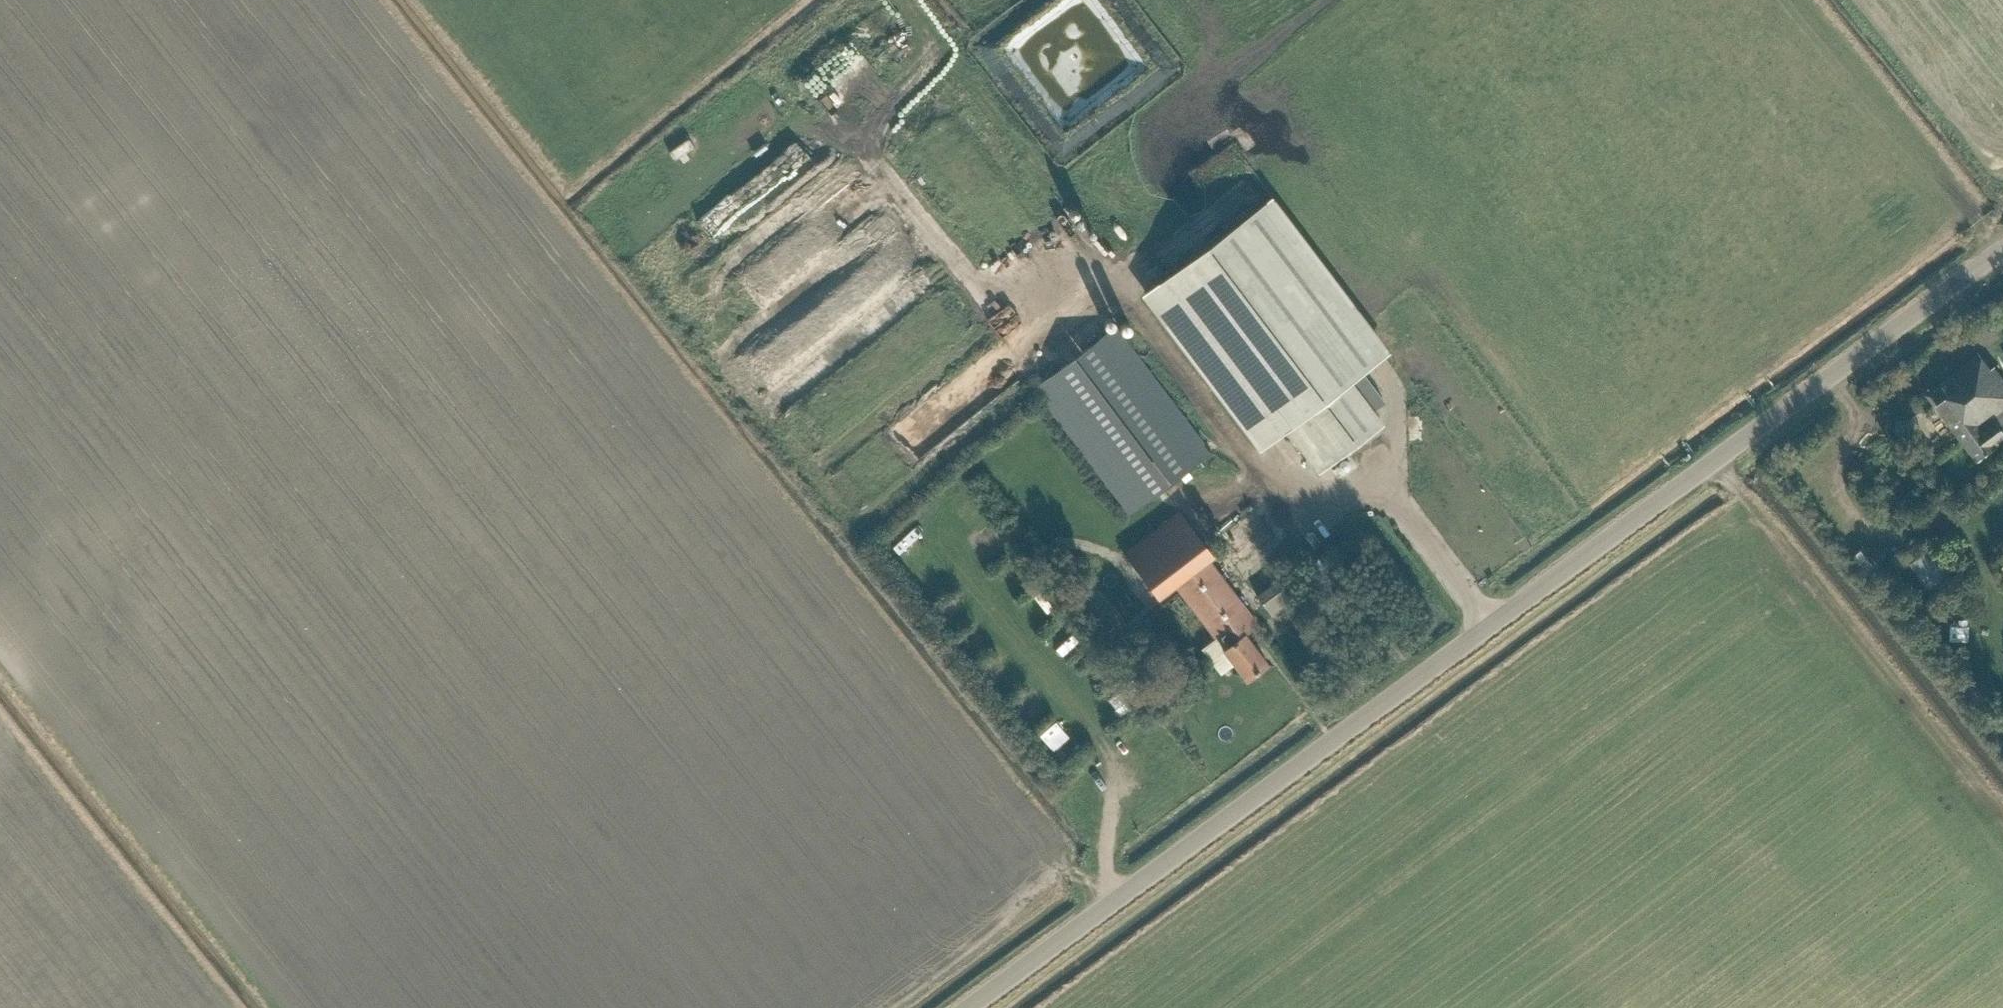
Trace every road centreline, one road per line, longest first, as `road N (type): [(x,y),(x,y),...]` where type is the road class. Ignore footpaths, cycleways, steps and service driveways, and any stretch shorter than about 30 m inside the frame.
road 1 (unclassified): [(970,1007),(2002,257)]

